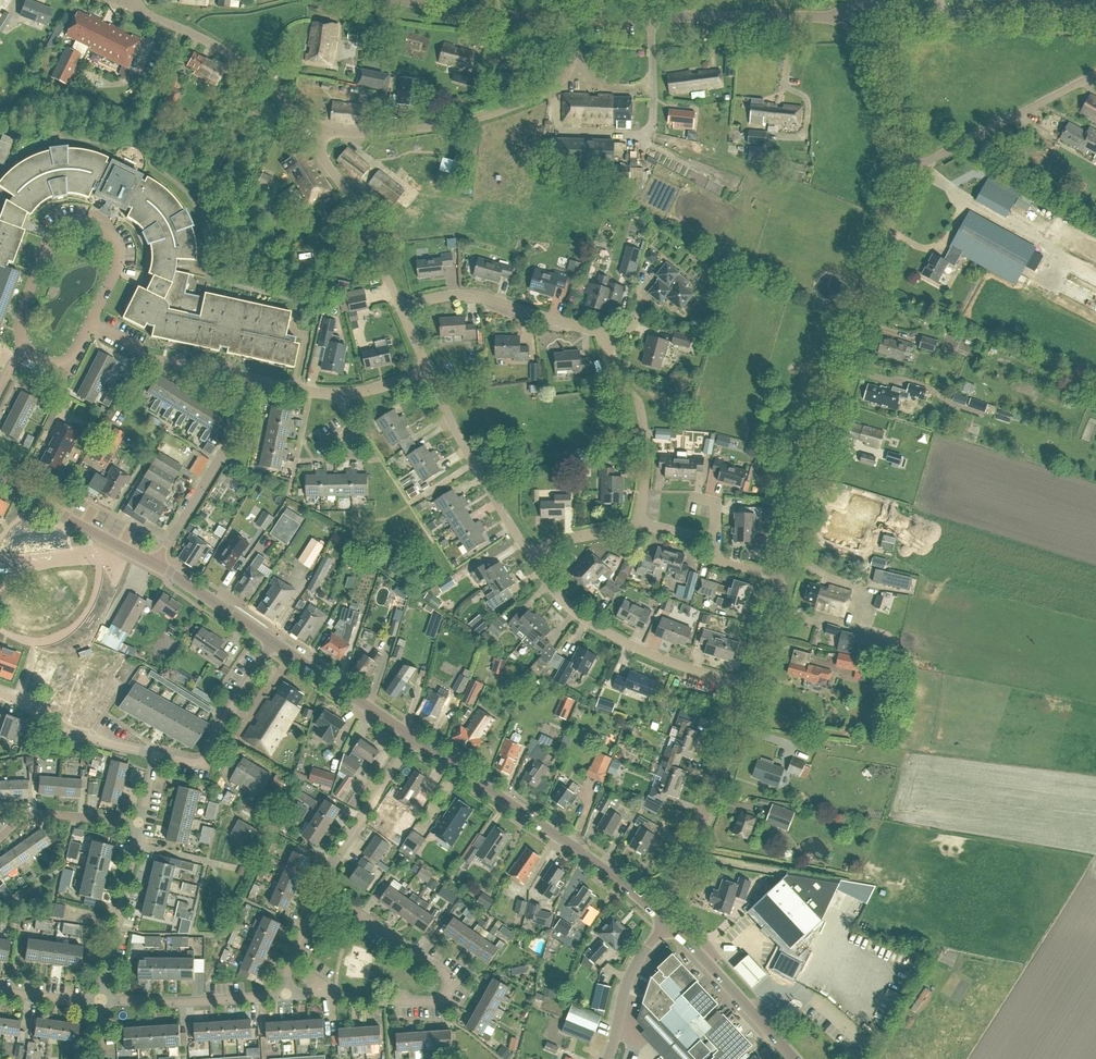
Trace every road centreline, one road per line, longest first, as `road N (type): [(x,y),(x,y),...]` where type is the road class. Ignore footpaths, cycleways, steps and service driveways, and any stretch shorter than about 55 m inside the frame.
road 1 (residential): [(783,578),(904,172)]
road 2 (residential): [(640,525),(647,461),(639,406),(616,380),(601,334),(479,297),(401,309)]
road 3 (secondary): [(668,921),(588,855),(412,738)]
road 4 (residential): [(327,134),(457,123),(533,99),(572,64),(577,19)]
road 5 (residential): [(91,324),(118,251),(100,228),(70,221),(45,244),(21,315),(21,348)]
road 6 (residential): [(577,19),(855,17)]
road 7 (residential): [(743,685),(610,636),(565,605),(531,558)]
road 8 (residential): [(668,921),(743,685)]
road 9 (residential): [(327,134),(221,48),(130,4)]
road 10 (residential): [(387,1004),(441,1002),(453,981),(323,892)]
road 11 (residential): [(531,558),(428,370)]
road 12 (residential): [(904,172),(1095,75)]
road 13 (residential): [(157,562),(217,464),(243,378)]
road 14 (residential): [(401,309),(353,199),(323,157),(327,134)]
road 15 (residential): [(243,378),(333,394),(428,370)]
road 16 (residential): [(288,995),(100,1001)]
road 17 (residential): [(158,755),(208,764),(222,722),(271,644)]
road 18 (secondary): [(795,1058),(668,921)]
road 19 (residential): [(100,1001),(141,825)]
road 20 (residential): [(399,0),(471,14),(577,19)]
road 21 (residential): [(323,892),(340,850),(412,738)]
road 22 (secondary): [(157,562),(0,481)]
road 23 (residential): [(0,694),(72,735),(158,755)]
road 24 (track): [(690,849),(857,878)]
road 25 (secondary): [(412,738),(271,644)]
road 26 (residential): [(904,172),(898,98),(855,17)]
road 27 (residential): [(91,324),(152,358),(243,378)]
road 28 (residential): [(609,1058),(631,977),(668,921)]
road 29 (residential): [(141,825),(26,816),(0,839)]
road 30 (unclassified): [(1095,12),(952,15)]
road 31 (secondary): [(271,644),(157,562)]

